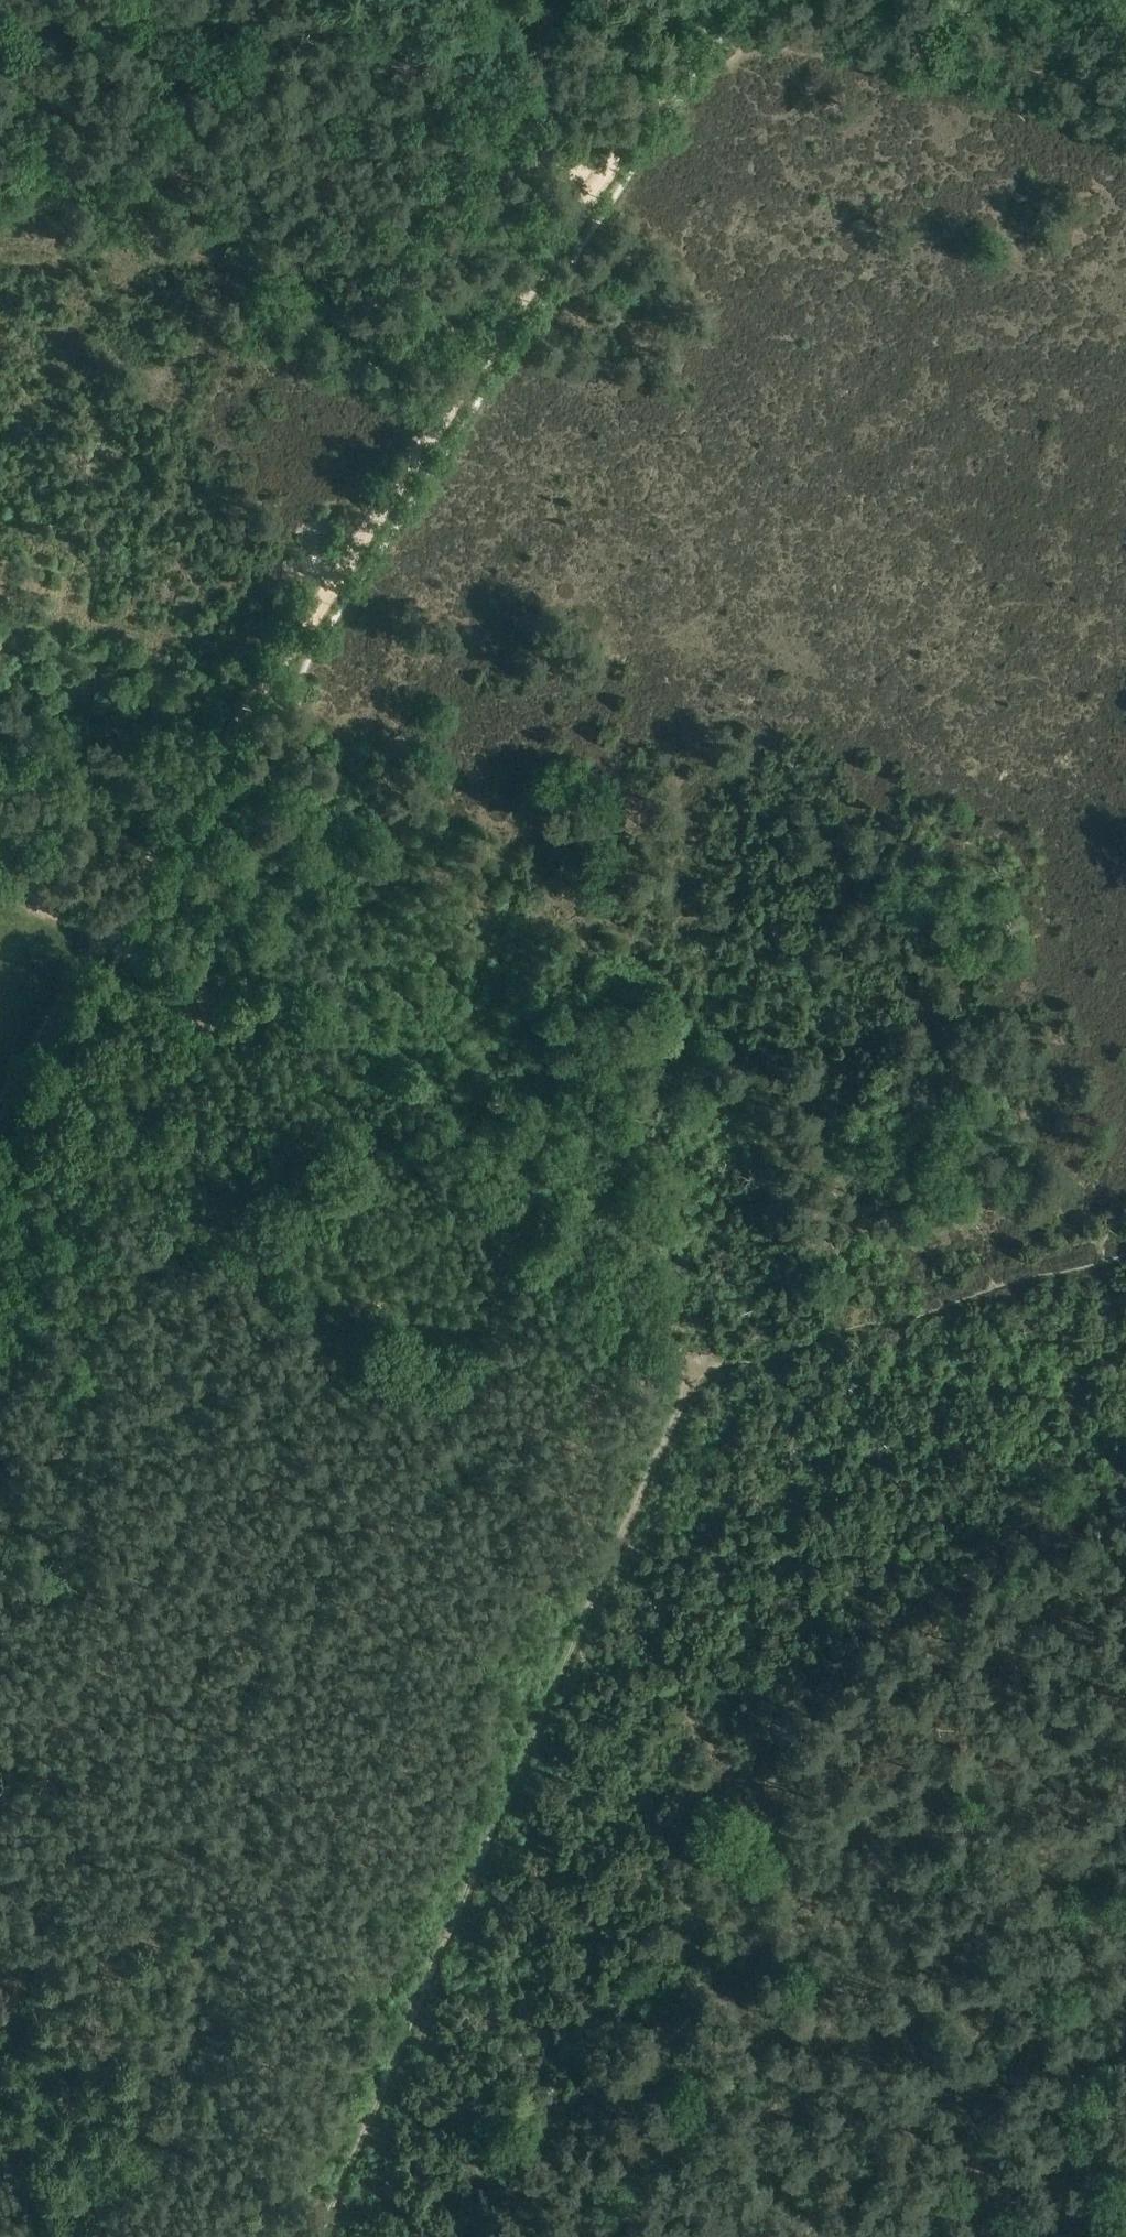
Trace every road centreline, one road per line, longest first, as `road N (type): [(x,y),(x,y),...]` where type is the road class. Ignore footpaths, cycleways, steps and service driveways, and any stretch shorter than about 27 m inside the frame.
road 1 (track): [(720,0),(102,936),(0,1122)]
road 2 (track): [(322,2236),(697,1365)]
road 3 (track): [(0,856),(51,907),(177,981),(697,1365)]

